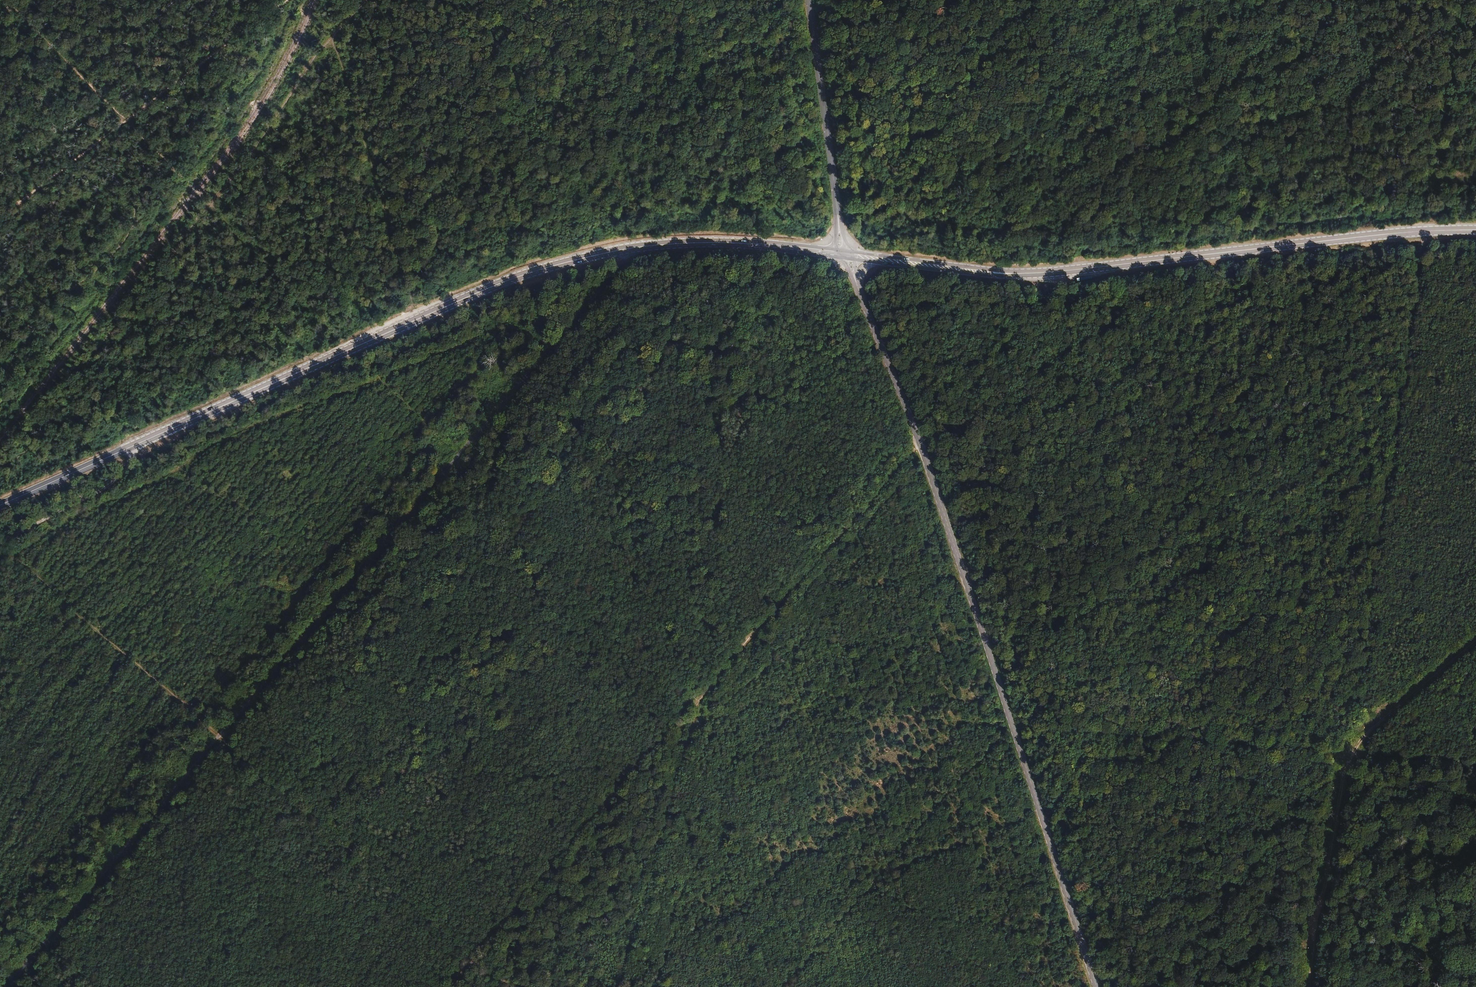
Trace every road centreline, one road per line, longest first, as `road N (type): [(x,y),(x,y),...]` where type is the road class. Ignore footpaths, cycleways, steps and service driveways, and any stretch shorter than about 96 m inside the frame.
road 1 (track): [(1312,986),(1465,0)]
road 2 (track): [(9,986),(634,248)]
road 3 (track): [(1306,0),(700,697)]
road 4 (track): [(700,697),(1475,767)]
road 5 (tertiary): [(856,282),(920,441),(1097,986)]
road 6 (primary): [(0,506),(488,288),(634,248)]
road 7 (track): [(0,553),(221,737),(301,818),(475,955)]
road 8 (track): [(7,560),(211,445),(503,325)]
road 9 (track): [(7,0),(191,191),(358,347)]
road 10 (track): [(1158,986),(1345,755),(1475,646)]
road 11 (primary): [(1034,274),(1475,231)]
road 12 (track): [(458,456),(533,512),(700,697)]
road 13 (track): [(700,697),(475,955)]
road 14 (track): [(614,986),(700,697)]
road 15 (track): [(1455,986),(1345,755)]
road 16 (tertiary): [(811,0),(838,214)]
road 17 (primary): [(839,253),(736,242),(634,248)]
road 18 (track): [(127,120),(282,0)]
road 19 (primary): [(1034,274),(852,255)]
road 20 (track): [(885,874),(1002,986)]

